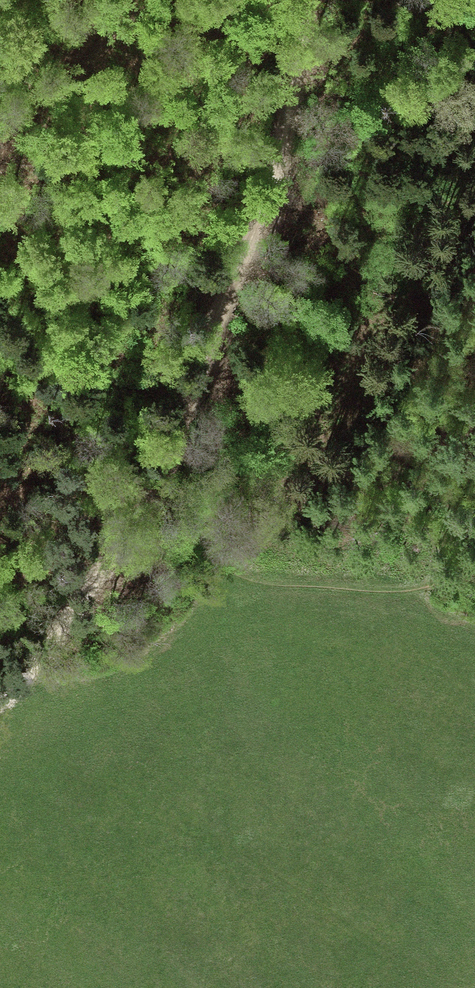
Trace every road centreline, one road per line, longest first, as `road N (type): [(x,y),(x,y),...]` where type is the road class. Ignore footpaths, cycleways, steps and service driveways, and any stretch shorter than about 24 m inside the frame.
road 1 (track): [(474,583),(376,590),(225,580),(214,572),(205,544),(216,452),(216,330)]
road 2 (track): [(0,705),(32,673),(159,494),(216,330)]
road 3 (track): [(216,330),(284,155),(303,0)]

